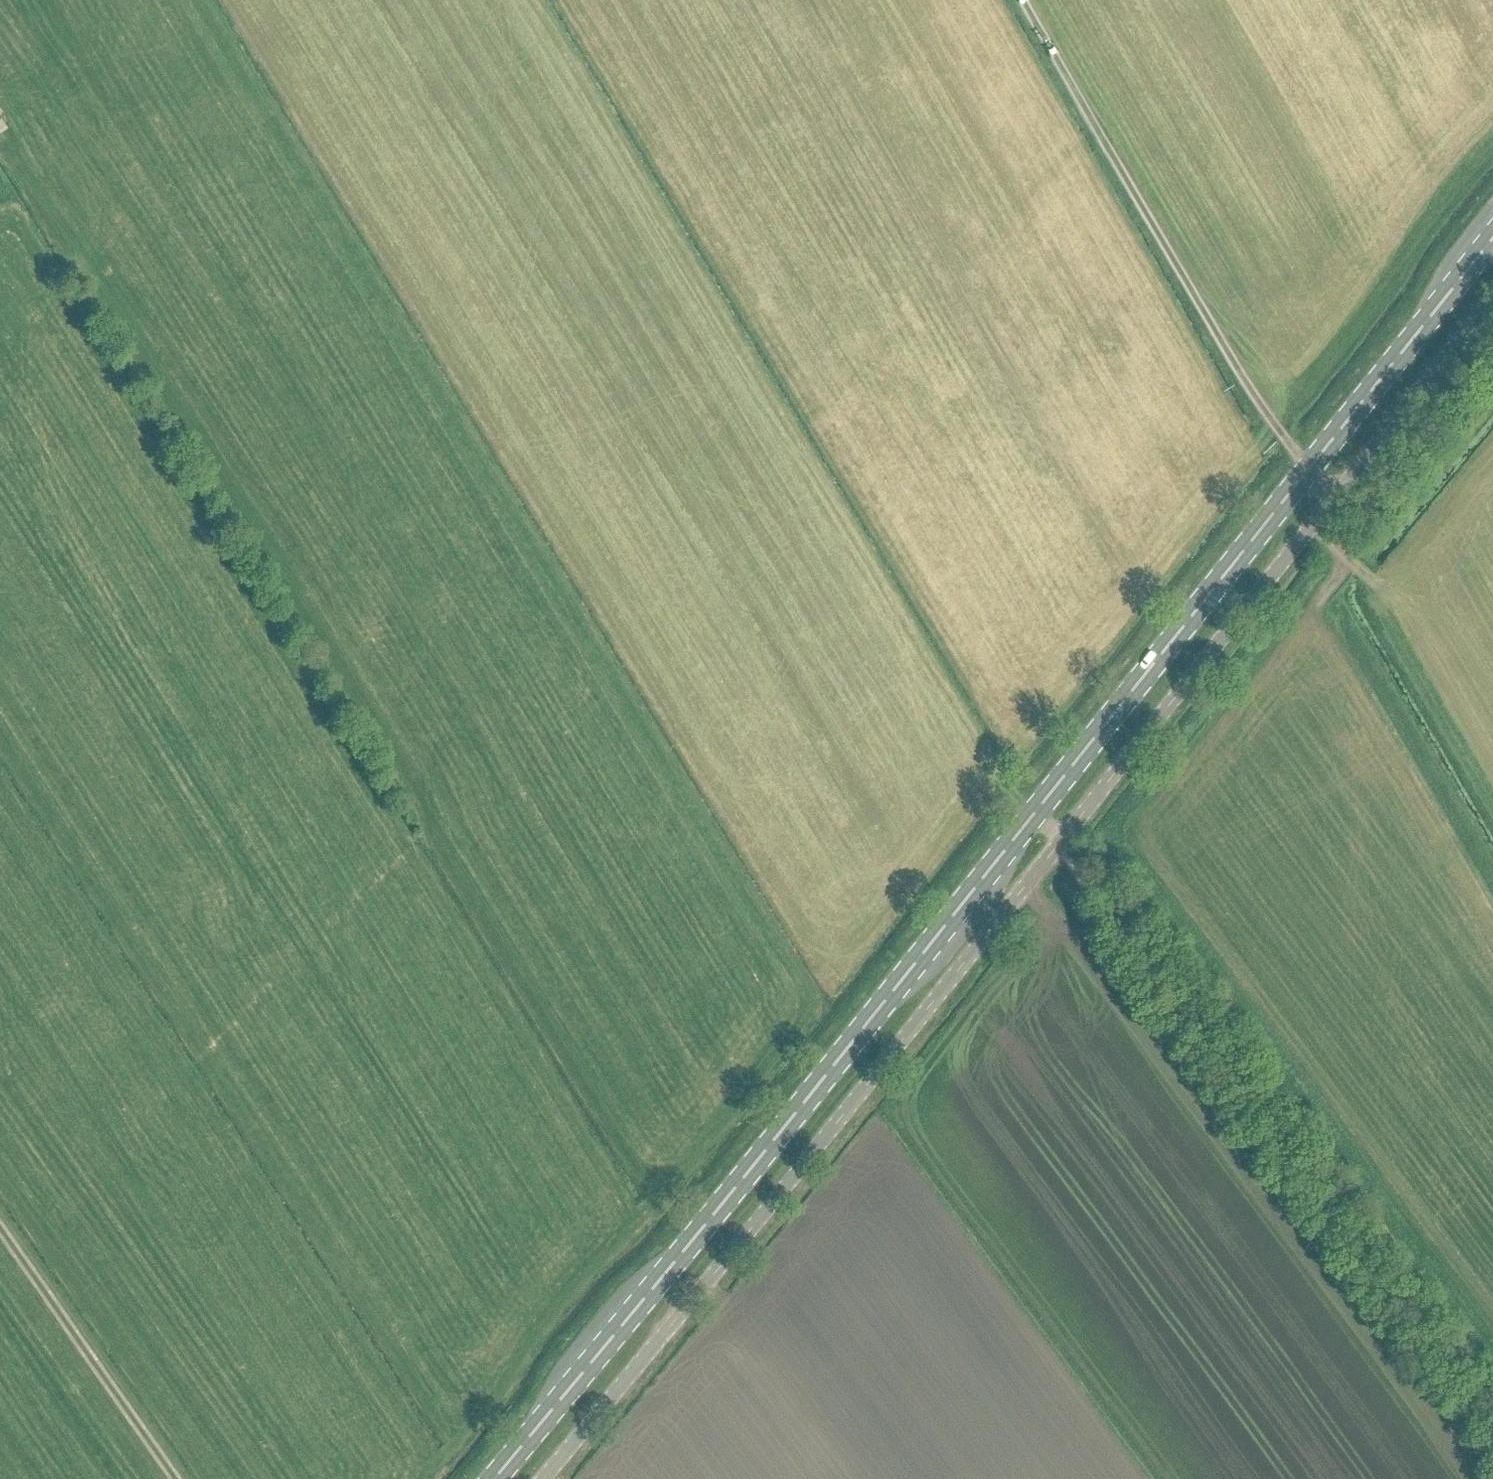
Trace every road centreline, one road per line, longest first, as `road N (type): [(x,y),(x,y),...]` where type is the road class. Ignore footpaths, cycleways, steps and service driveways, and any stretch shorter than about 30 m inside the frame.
road 1 (primary): [(494,1478),(1032,816)]
road 2 (unclassified): [(543,1478),(1064,838)]
road 3 (primary): [(1032,816),(1492,237)]
road 4 (unclassified): [(1064,838),(1492,300)]
road 5 (track): [(0,1227),(177,1478)]

